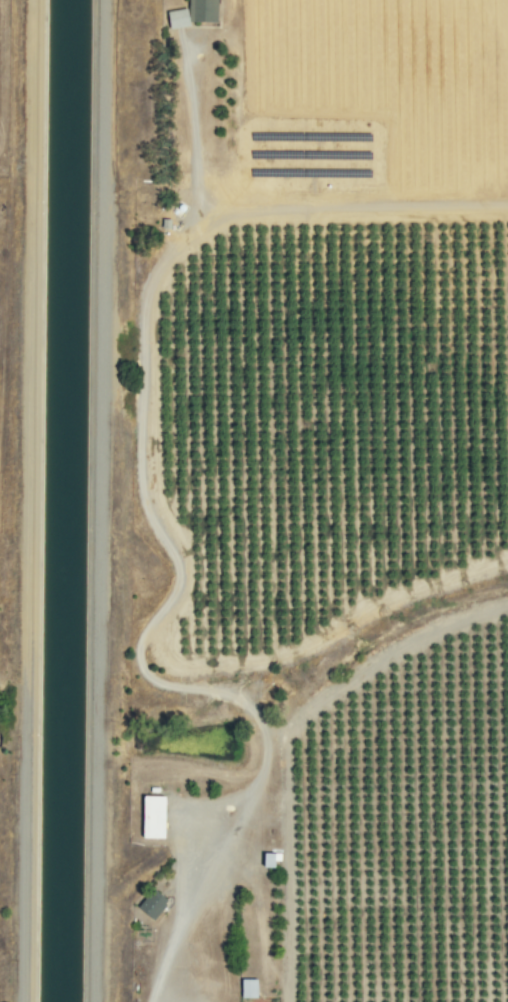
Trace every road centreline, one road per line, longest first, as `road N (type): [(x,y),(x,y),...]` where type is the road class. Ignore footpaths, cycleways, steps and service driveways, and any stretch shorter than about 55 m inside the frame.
road 1 (track): [(20,1001),(30,0)]
road 2 (track): [(103,0),(93,1001)]
road 3 (residential): [(507,206),(196,212)]

